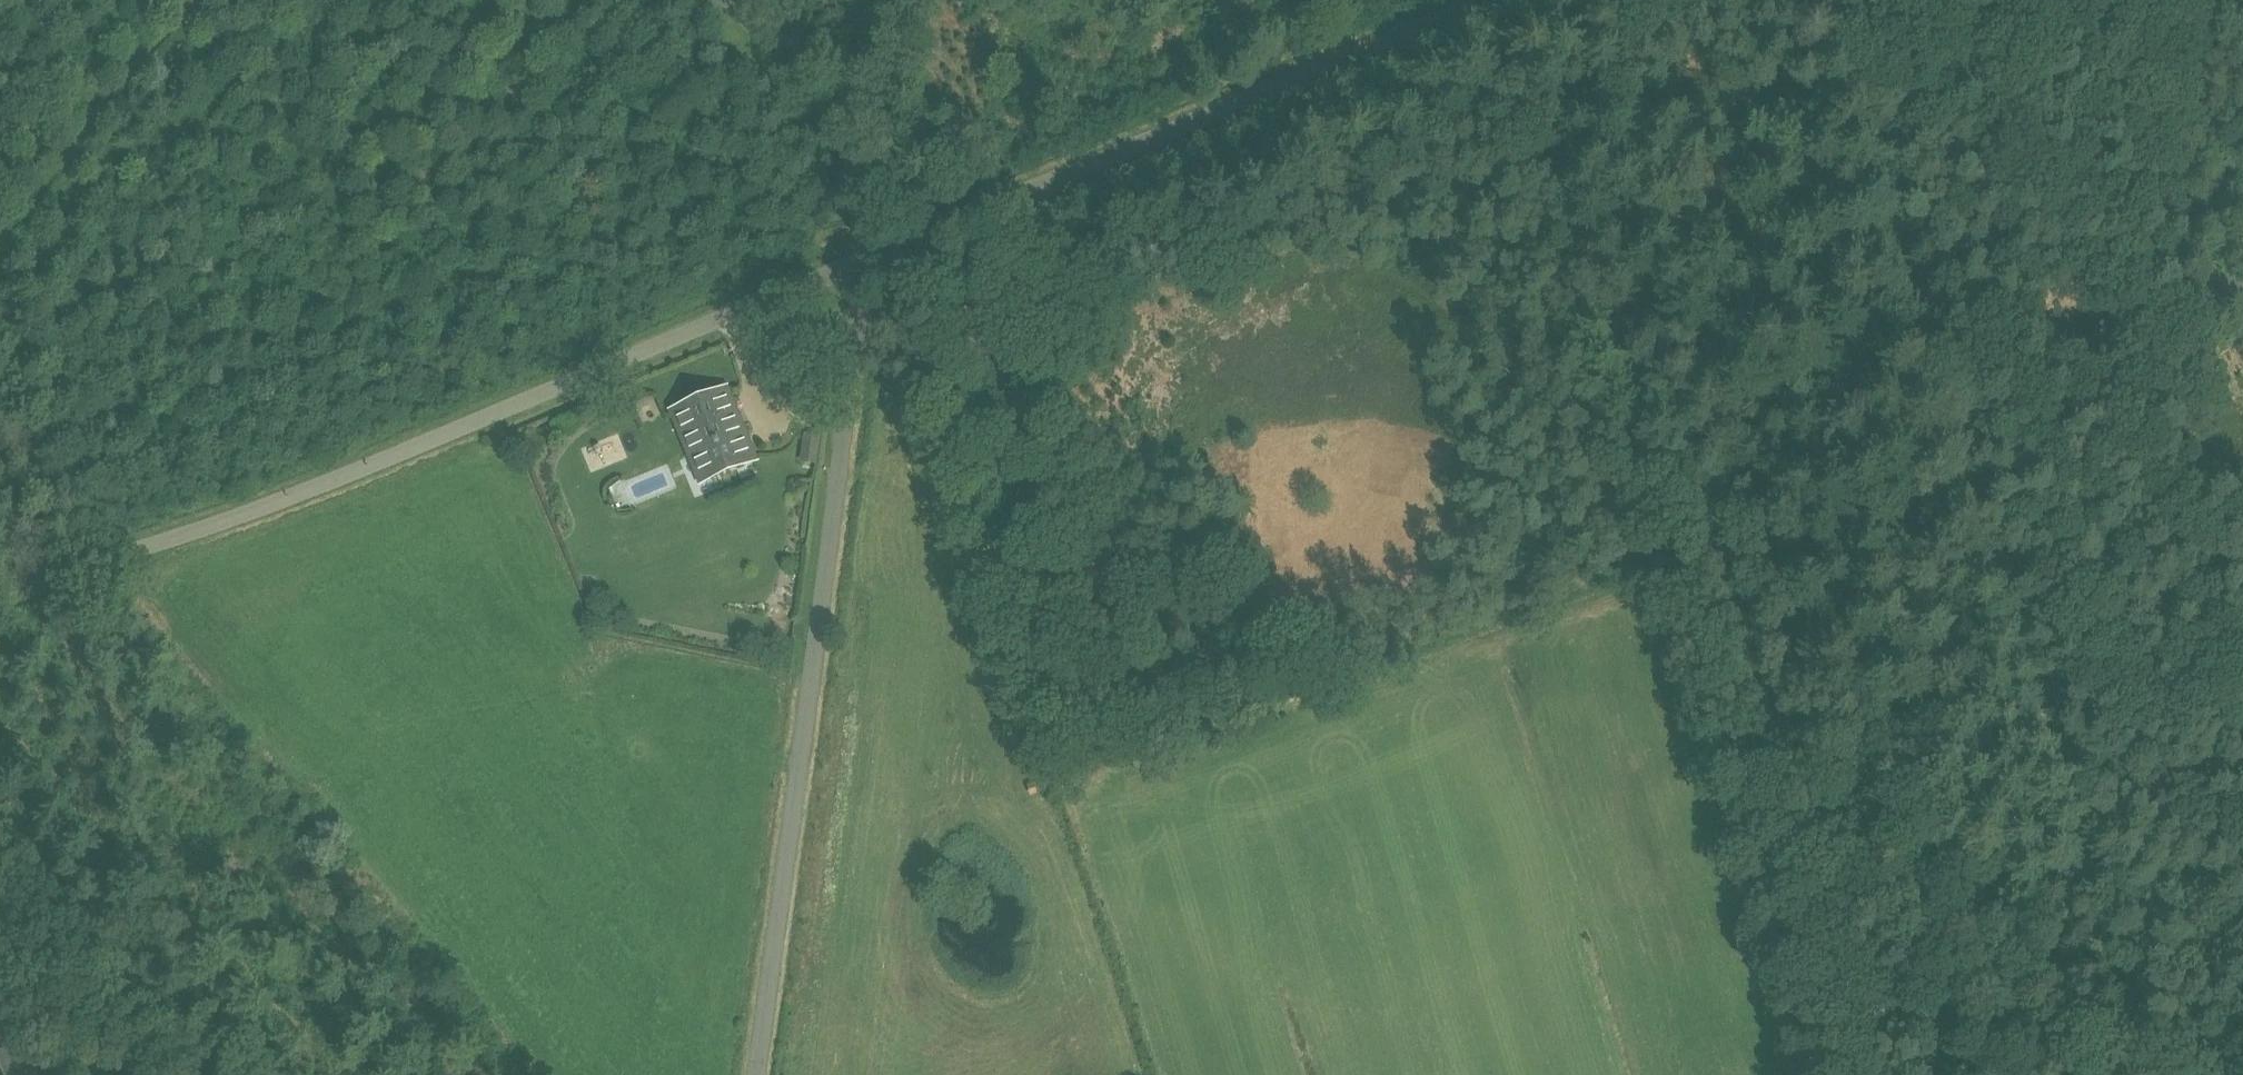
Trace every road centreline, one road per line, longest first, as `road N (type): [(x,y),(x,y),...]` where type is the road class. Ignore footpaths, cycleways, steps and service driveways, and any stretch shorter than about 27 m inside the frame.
road 1 (unclassified): [(0,593),(113,563),(503,414),(862,264)]
road 2 (unclassified): [(758,1074),(862,264)]
road 3 (unclassified): [(862,264),(1491,0)]

